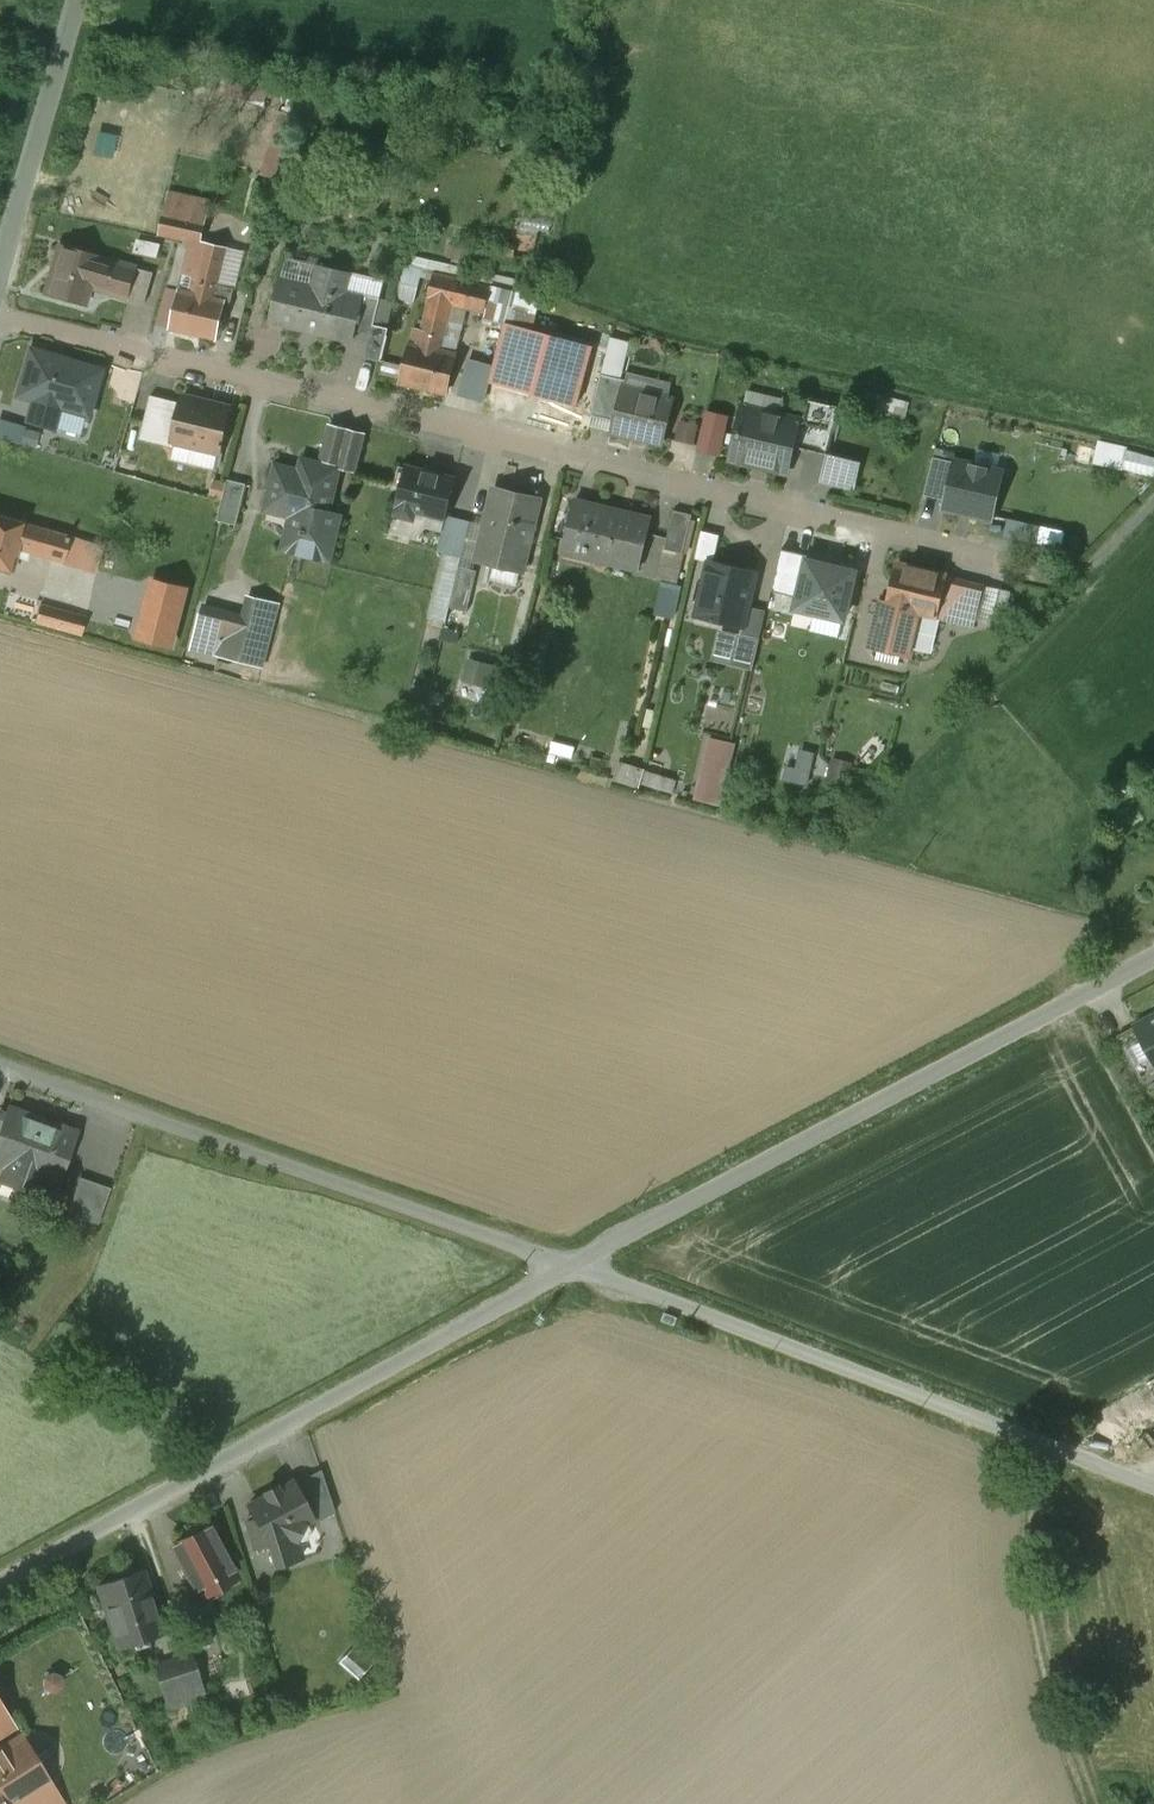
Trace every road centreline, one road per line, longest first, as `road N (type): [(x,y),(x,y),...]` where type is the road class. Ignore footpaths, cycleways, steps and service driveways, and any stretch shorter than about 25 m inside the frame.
road 1 (residential): [(1006,552),(0,316)]
road 2 (unclassified): [(1153,956),(574,1265)]
road 3 (unclassified): [(0,1580),(574,1265)]
road 4 (unclassified): [(574,1265),(1153,1488)]
road 5 (unclassified): [(574,1265),(0,1061)]
road 6 (track): [(1020,1434),(1024,1489),(1054,1616),(1115,1803)]
road 7 (residential): [(0,276),(80,0)]
road 8 (track): [(1153,499),(1082,571),(1006,552)]

